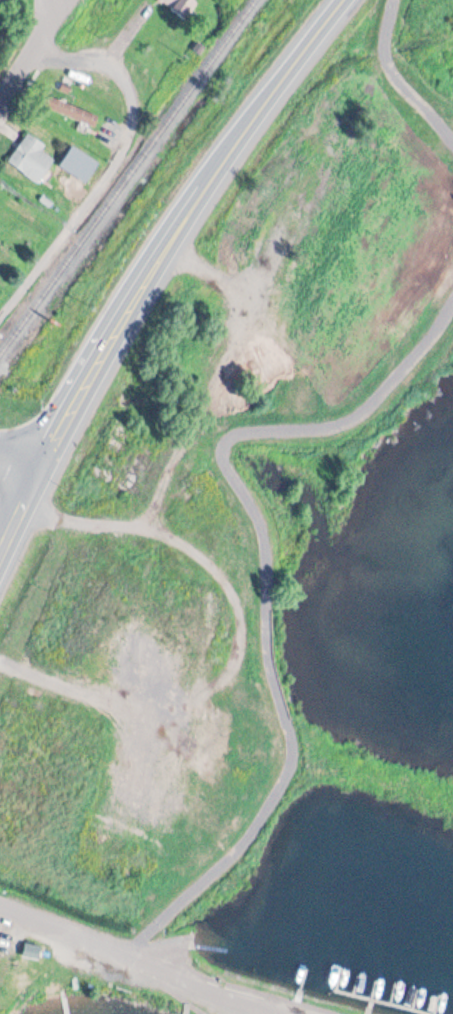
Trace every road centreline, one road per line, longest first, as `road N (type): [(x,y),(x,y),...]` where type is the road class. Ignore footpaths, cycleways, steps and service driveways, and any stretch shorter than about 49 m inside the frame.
road 1 (primary): [(0,555),(46,446),(136,293),(348,0)]
road 2 (track): [(22,503),(70,520),(133,525),(188,550),(224,582),(243,616),(242,663),(228,699),(196,717),(157,717),(0,659)]
road 3 (residential): [(0,314),(112,169),(131,119),(121,67),(35,47)]
road 4 (residential): [(281,1013),(0,910)]

